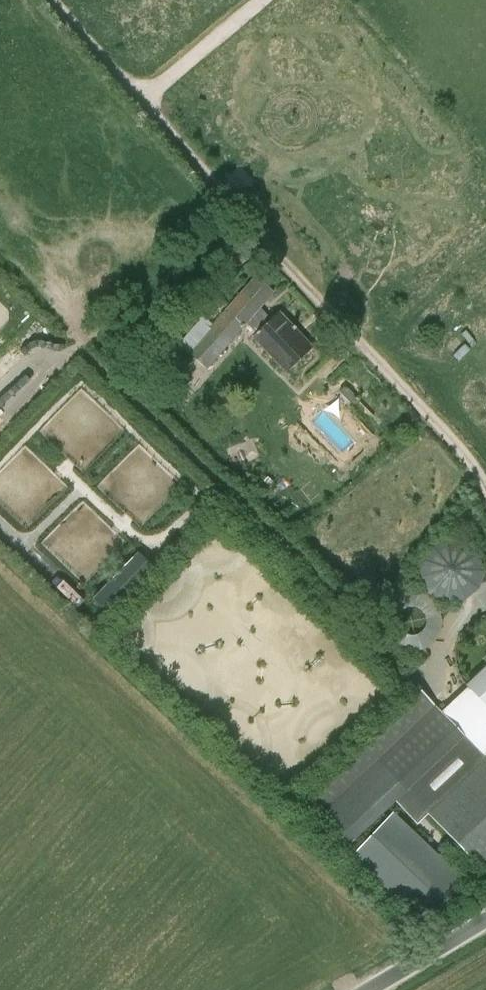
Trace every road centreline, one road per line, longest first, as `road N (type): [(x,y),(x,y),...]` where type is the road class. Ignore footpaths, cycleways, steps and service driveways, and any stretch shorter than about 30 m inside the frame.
road 1 (track): [(485,493),(470,460),(52,0)]
road 2 (track): [(141,100),(258,0)]
road 3 (unclassified): [(365,989),(485,917)]

